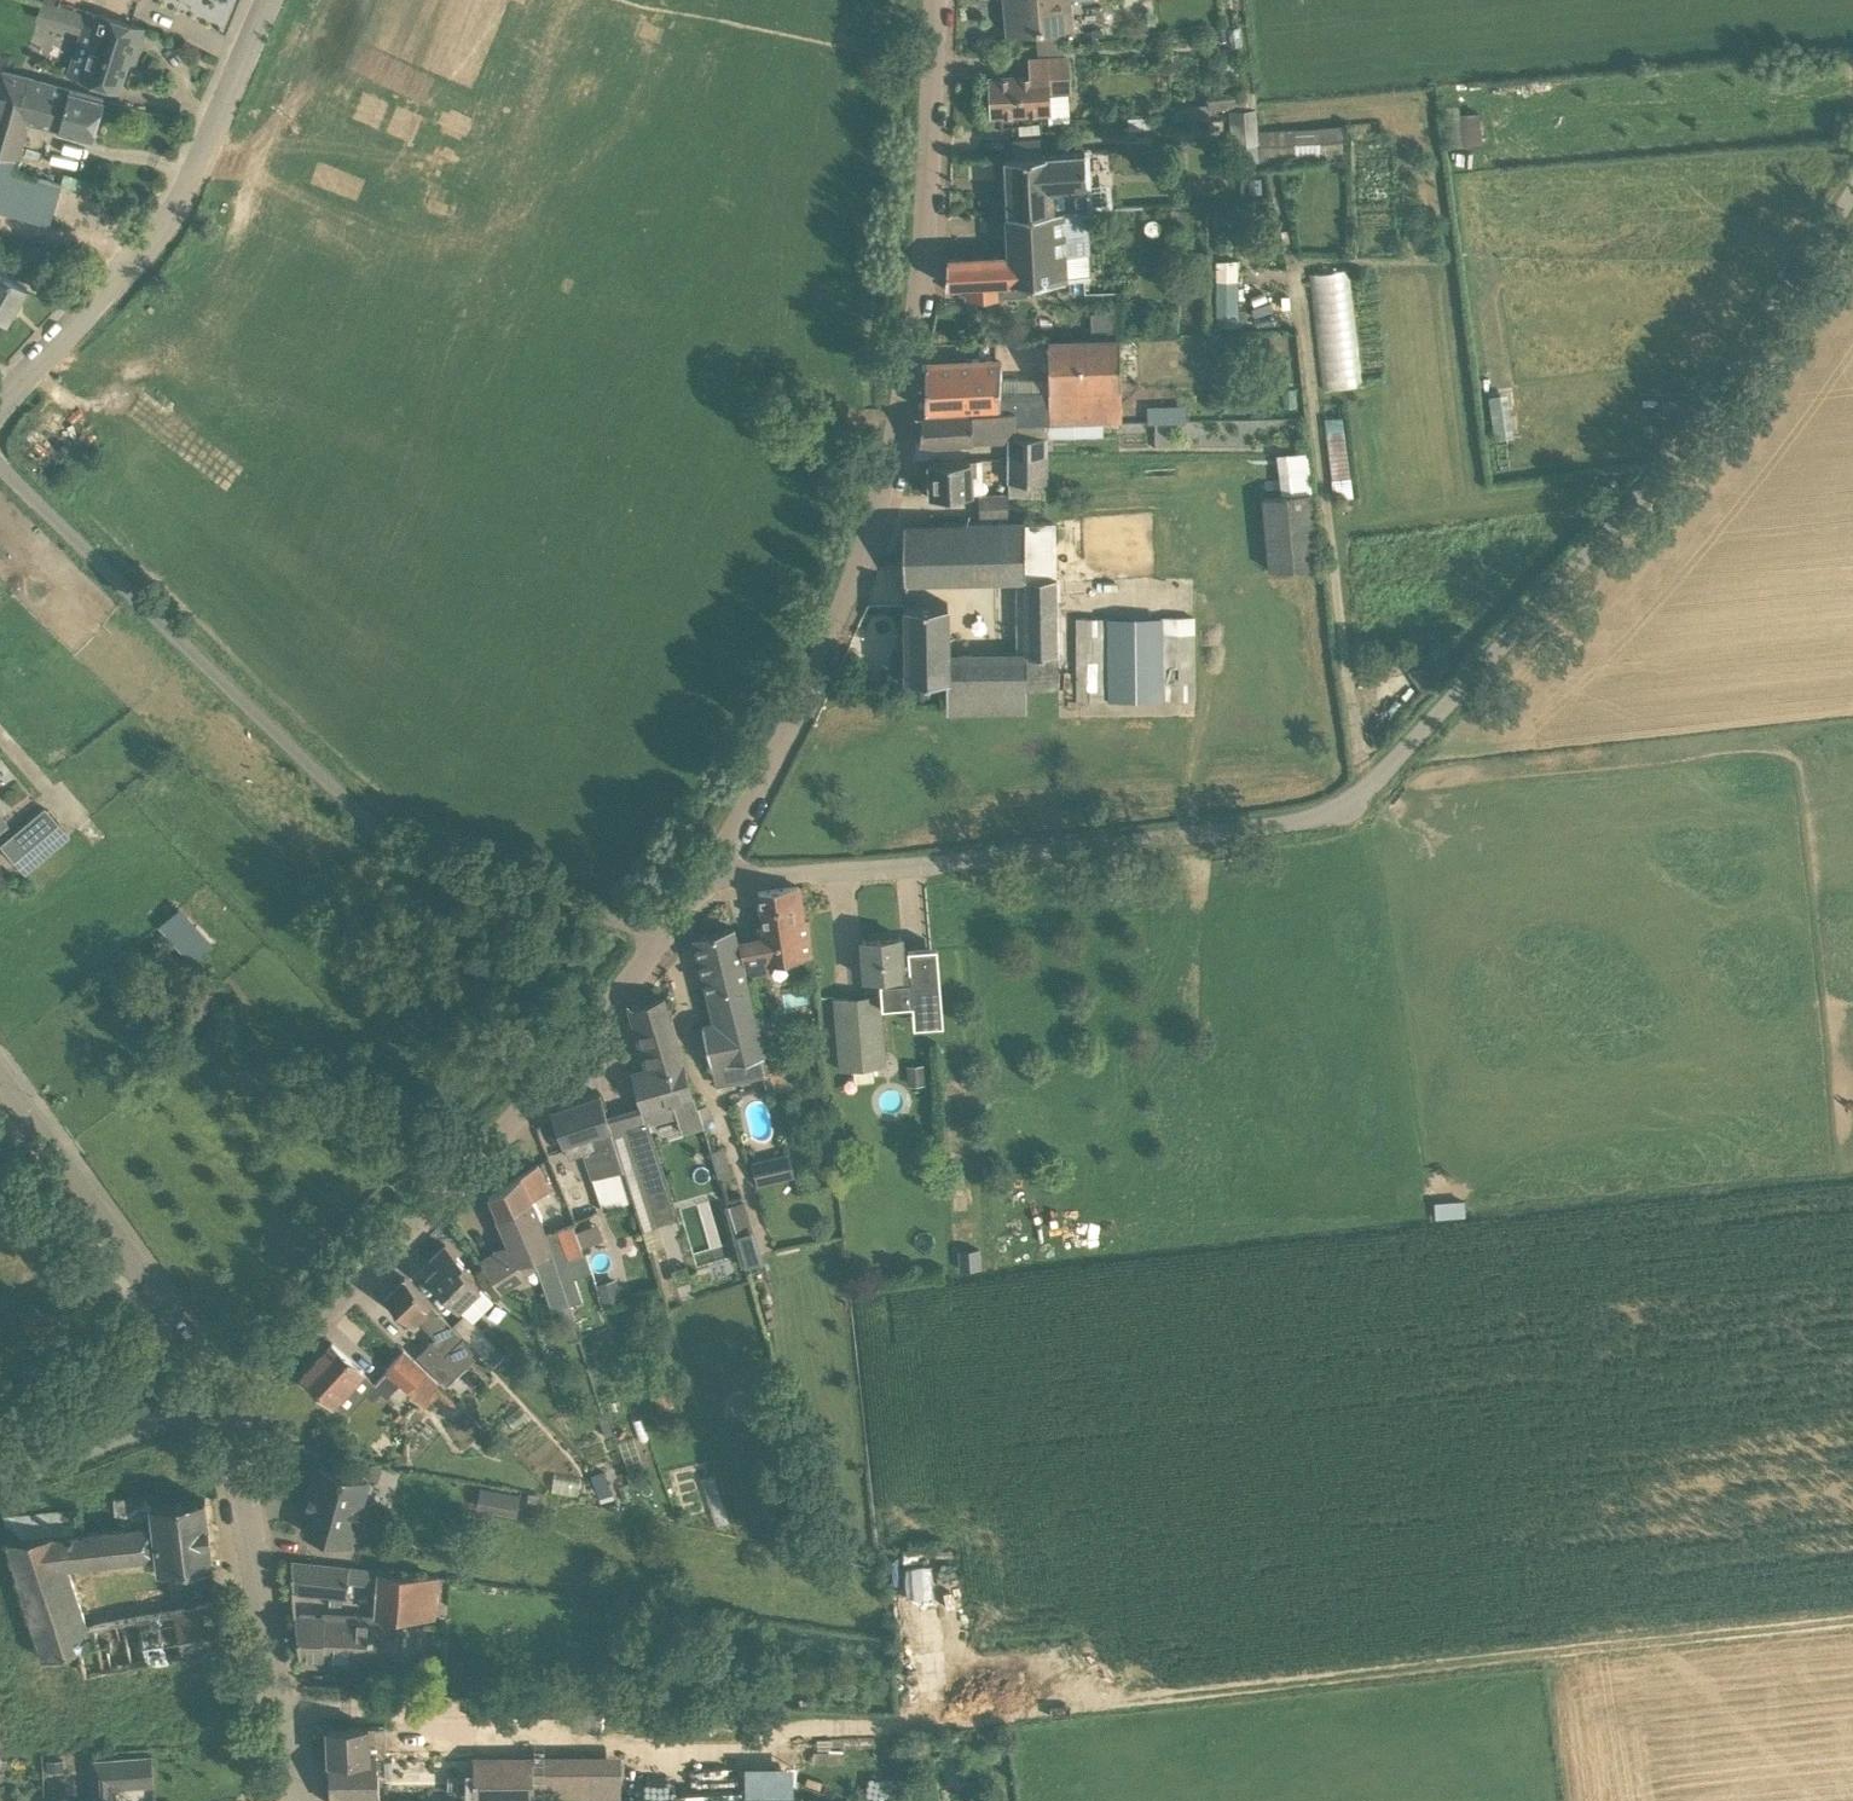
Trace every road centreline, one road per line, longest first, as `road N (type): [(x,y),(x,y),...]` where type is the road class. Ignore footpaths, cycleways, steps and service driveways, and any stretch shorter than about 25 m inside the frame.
road 1 (track): [(1852,1623),(965,1724),(795,1726),(729,1750),(448,1735),(384,1706),(280,1714)]
road 2 (unclassified): [(701,874),(736,880),(949,860),(1337,813),(1392,764),(1653,478),(1852,190)]
road 3 (unclassified): [(701,874),(826,642),(884,488),(917,298),(936,0)]
road 4 (residential): [(655,940),(509,892),(434,861),(366,818),(0,464)]
road 5 (unclassified): [(213,1394),(283,1353),(513,1120),(655,940)]
road 6 (track): [(1371,786),(1340,648),(1298,274),(1274,176)]
road 7 (unclassified): [(11,386),(163,231),(208,149),(269,0)]
road 8 (unclassified): [(302,1800),(213,1394)]
road 9 (residential): [(213,1394),(191,1351),(0,1086)]
road 10 (residential): [(0,1478),(213,1394)]

